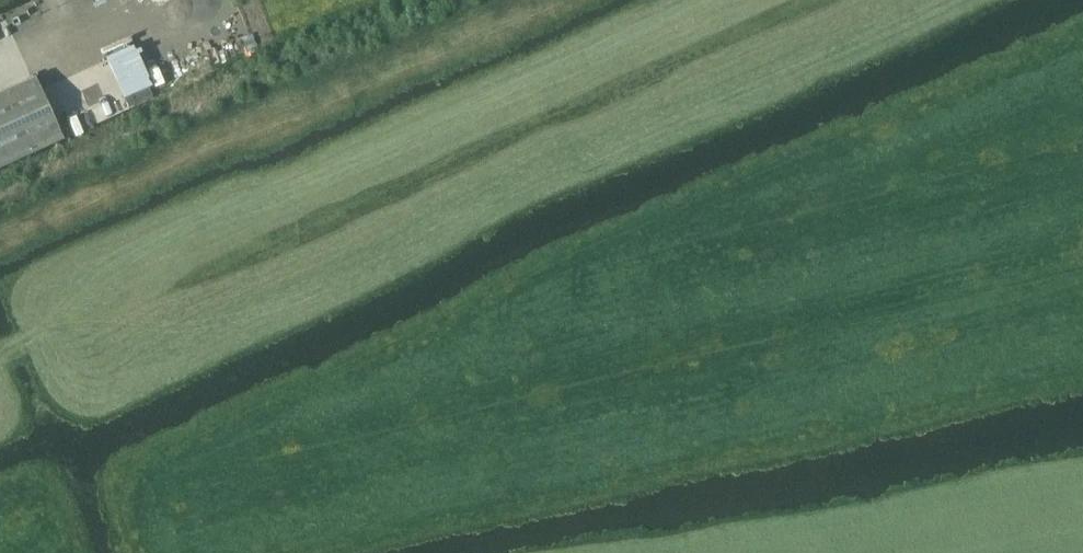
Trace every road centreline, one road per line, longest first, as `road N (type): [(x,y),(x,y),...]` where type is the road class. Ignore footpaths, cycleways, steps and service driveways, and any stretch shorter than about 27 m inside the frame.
road 1 (track): [(167,552),(174,462),(1082,33)]

